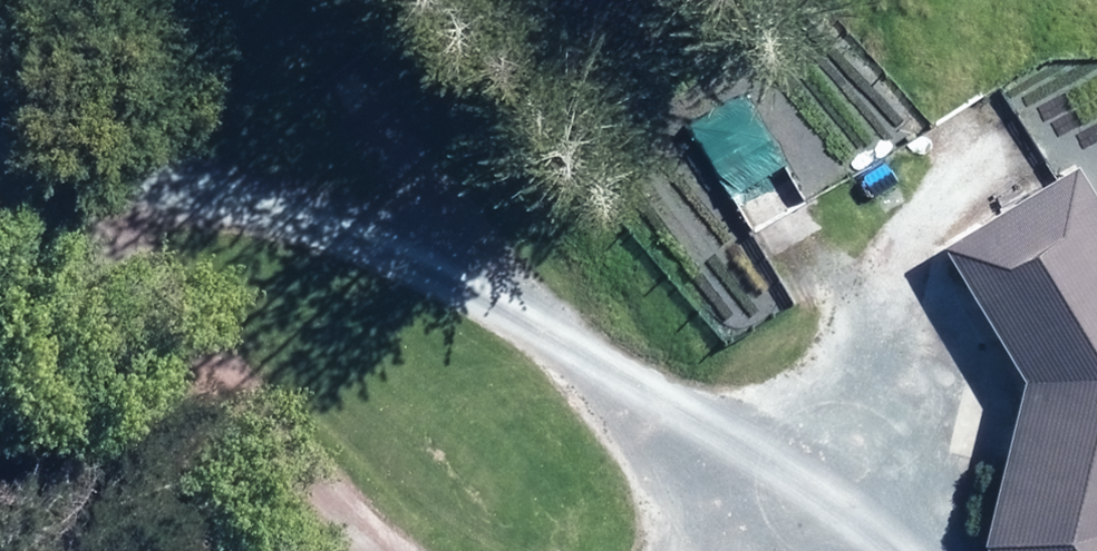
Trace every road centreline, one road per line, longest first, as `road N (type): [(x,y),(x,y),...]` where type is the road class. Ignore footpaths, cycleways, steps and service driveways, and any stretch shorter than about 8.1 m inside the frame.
road 1 (track): [(718,512),(679,424),(539,324),(418,253),(273,206),(117,185)]
road 2 (track): [(0,158),(117,185),(118,291),(410,550)]
road 3 (track): [(704,550),(718,512),(861,550)]

